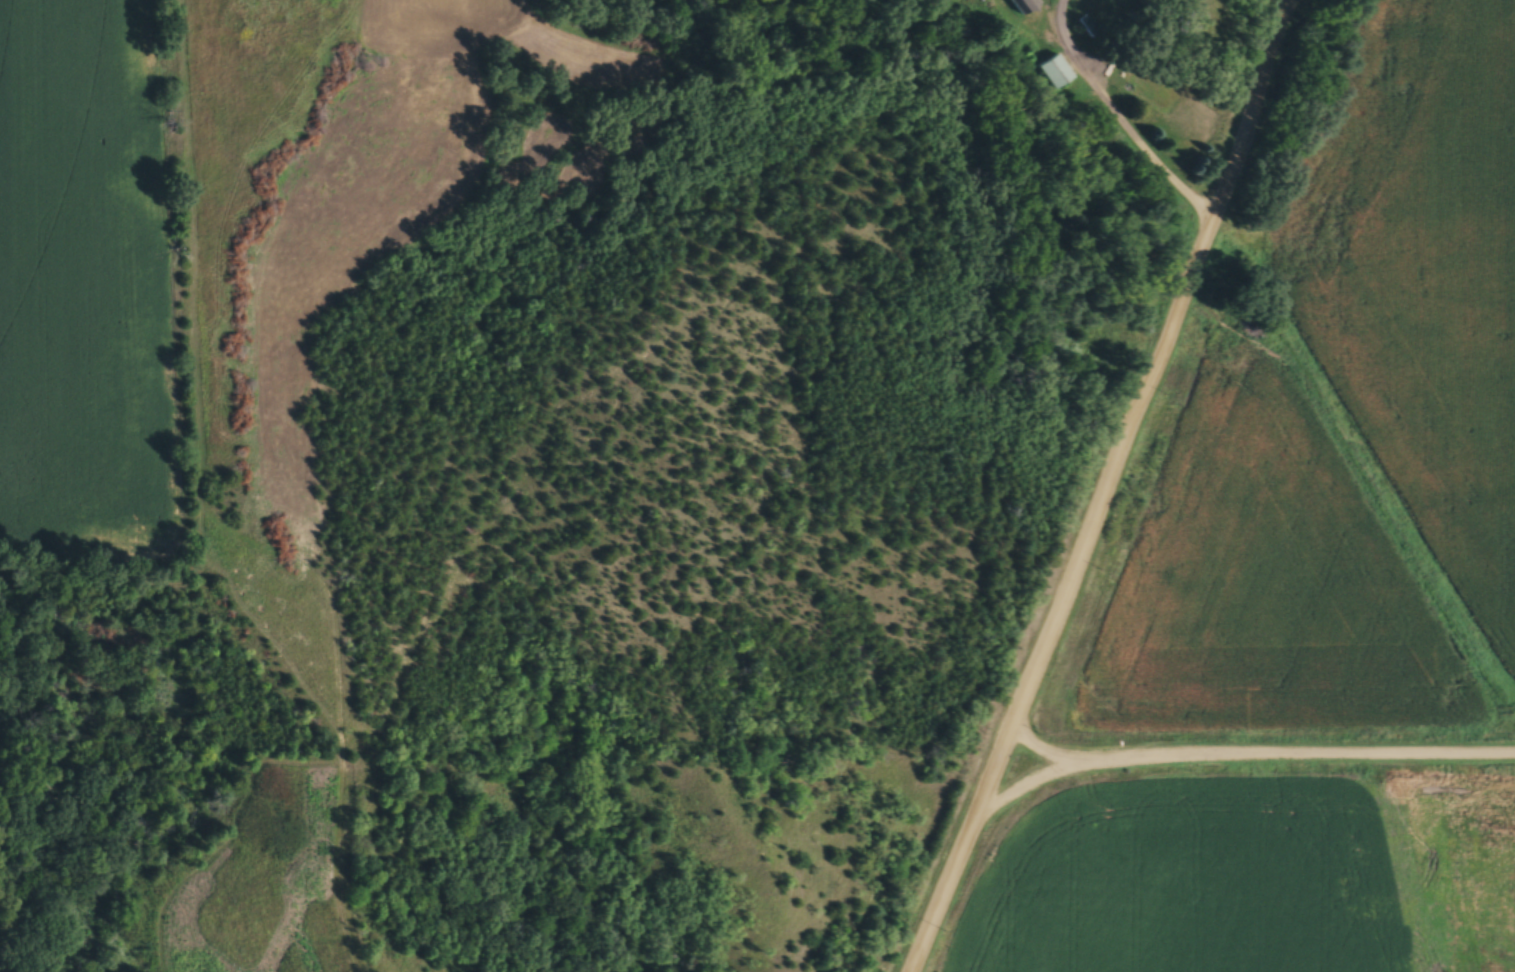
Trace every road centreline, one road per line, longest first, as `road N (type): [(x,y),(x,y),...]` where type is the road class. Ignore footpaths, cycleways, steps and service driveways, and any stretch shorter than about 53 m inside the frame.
road 1 (tertiary): [(911,971),(1097,530),(1296,0)]
road 2 (residential): [(1016,722),(1072,749),(1140,762),(1514,757)]
road 3 (residential): [(972,827),(1030,790),(1110,759)]

